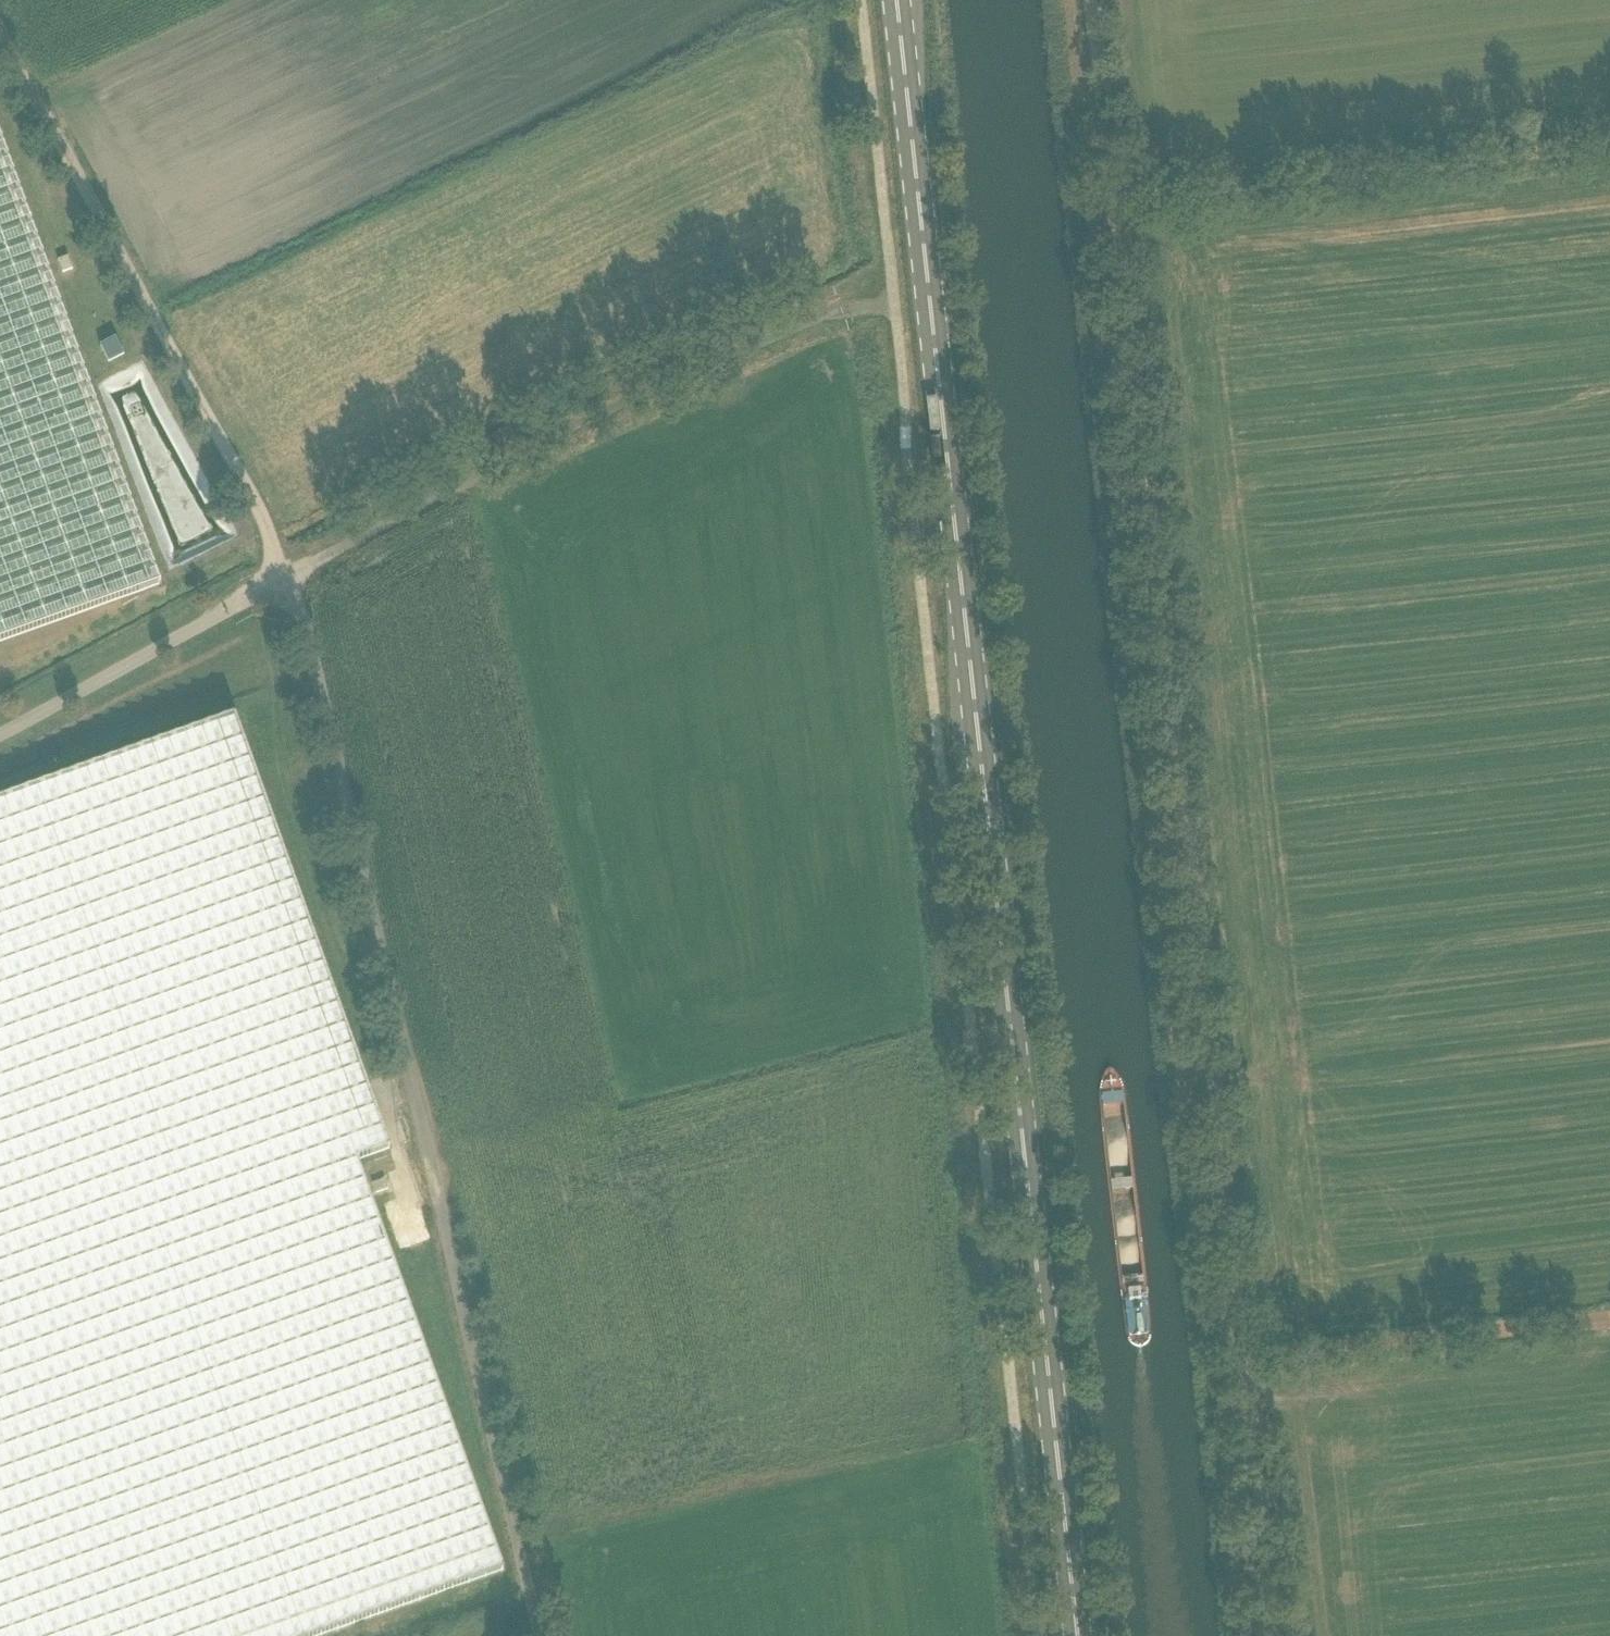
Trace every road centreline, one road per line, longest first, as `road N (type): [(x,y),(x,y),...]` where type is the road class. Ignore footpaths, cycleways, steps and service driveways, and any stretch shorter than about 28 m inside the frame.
road 1 (track): [(1268,1635),(1217,1097),(1086,0)]
road 2 (primary): [(1077,1635),(953,561),(898,0)]
road 3 (unclassified): [(540,1635),(320,686),(285,580)]
road 4 (unclassified): [(285,580),(661,387),(842,310),(895,305)]
road 5 (track): [(285,580),(249,490),(0,34)]
road 6 (unclassified): [(0,736),(285,580)]

